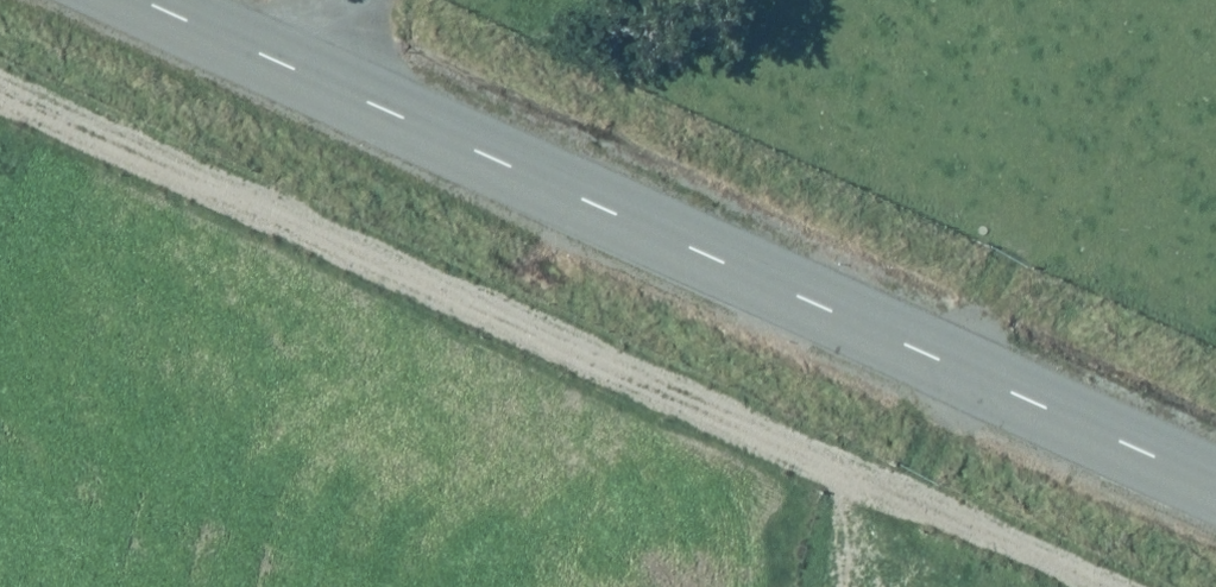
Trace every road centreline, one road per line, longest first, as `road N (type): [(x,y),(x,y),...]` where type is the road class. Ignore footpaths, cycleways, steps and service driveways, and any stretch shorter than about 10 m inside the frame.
road 1 (track): [(0,86),(1106,586)]
road 2 (unclassified): [(146,0),(1215,483)]

